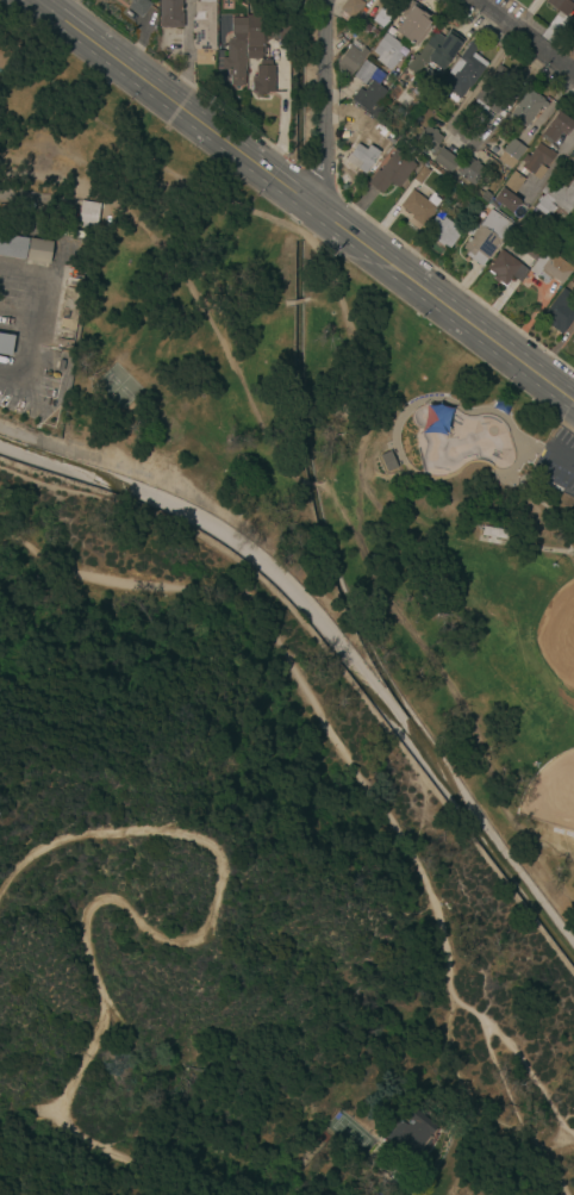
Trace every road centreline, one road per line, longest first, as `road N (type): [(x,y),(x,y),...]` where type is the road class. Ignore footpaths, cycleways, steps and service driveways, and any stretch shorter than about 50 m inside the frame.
road 1 (secondary): [(43,0),(573,402)]
road 2 (residential): [(324,212),(328,0)]

